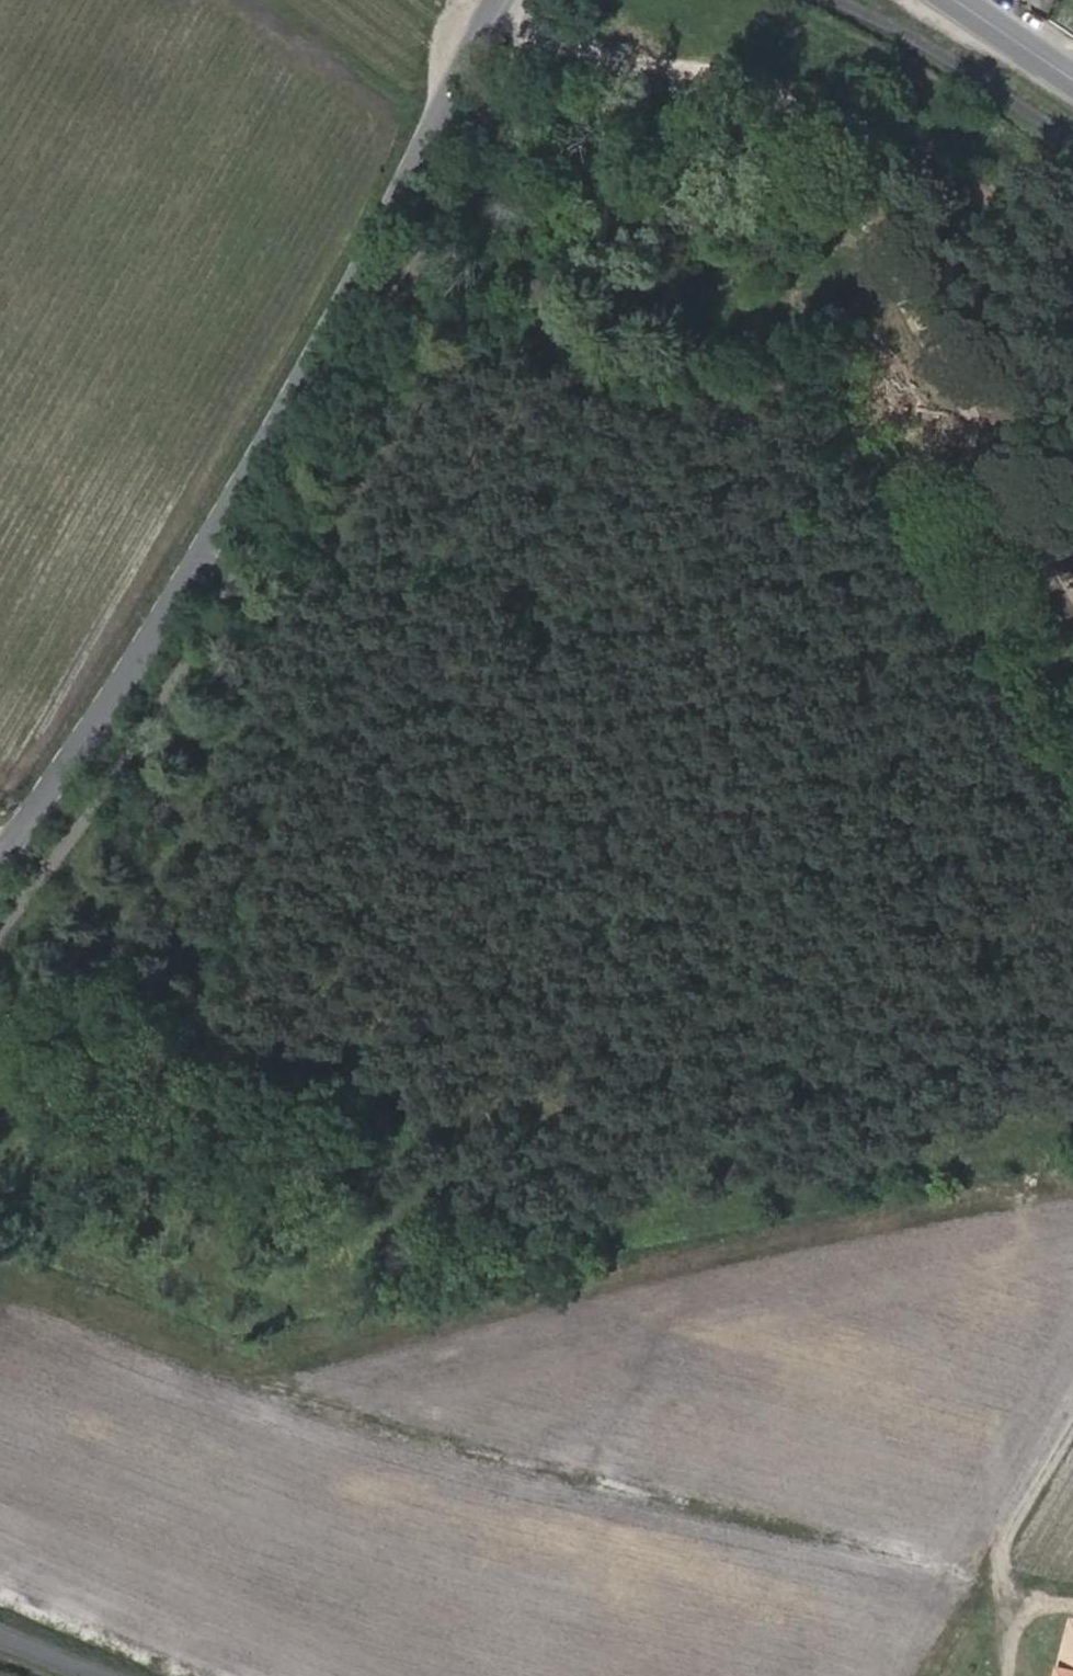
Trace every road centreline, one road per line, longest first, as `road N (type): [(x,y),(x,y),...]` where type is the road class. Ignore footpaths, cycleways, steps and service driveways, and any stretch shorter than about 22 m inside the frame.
road 1 (tertiary): [(505,0),(371,259),(0,864)]
road 2 (track): [(1072,1603),(1032,1608),(1017,1620),(998,1549),(1072,1426)]
road 3 (track): [(241,0),(437,140)]
road 4 (tertiary): [(961,0),(1072,76)]

